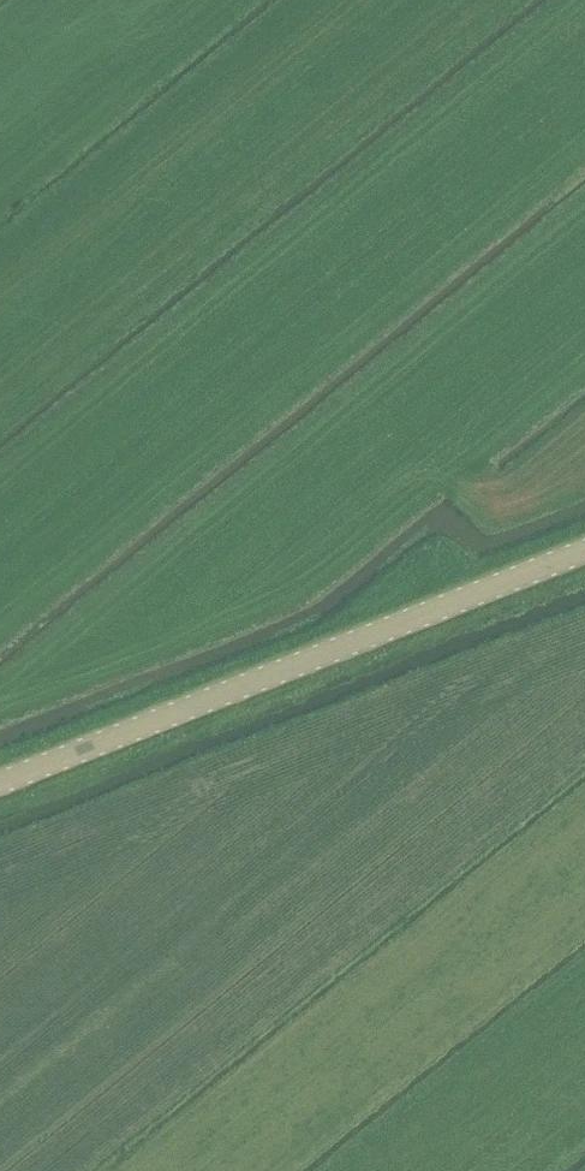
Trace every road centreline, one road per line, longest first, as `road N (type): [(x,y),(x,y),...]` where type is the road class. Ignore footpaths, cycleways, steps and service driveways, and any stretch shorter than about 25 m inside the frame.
road 1 (unclassified): [(0,785),(584,554)]

